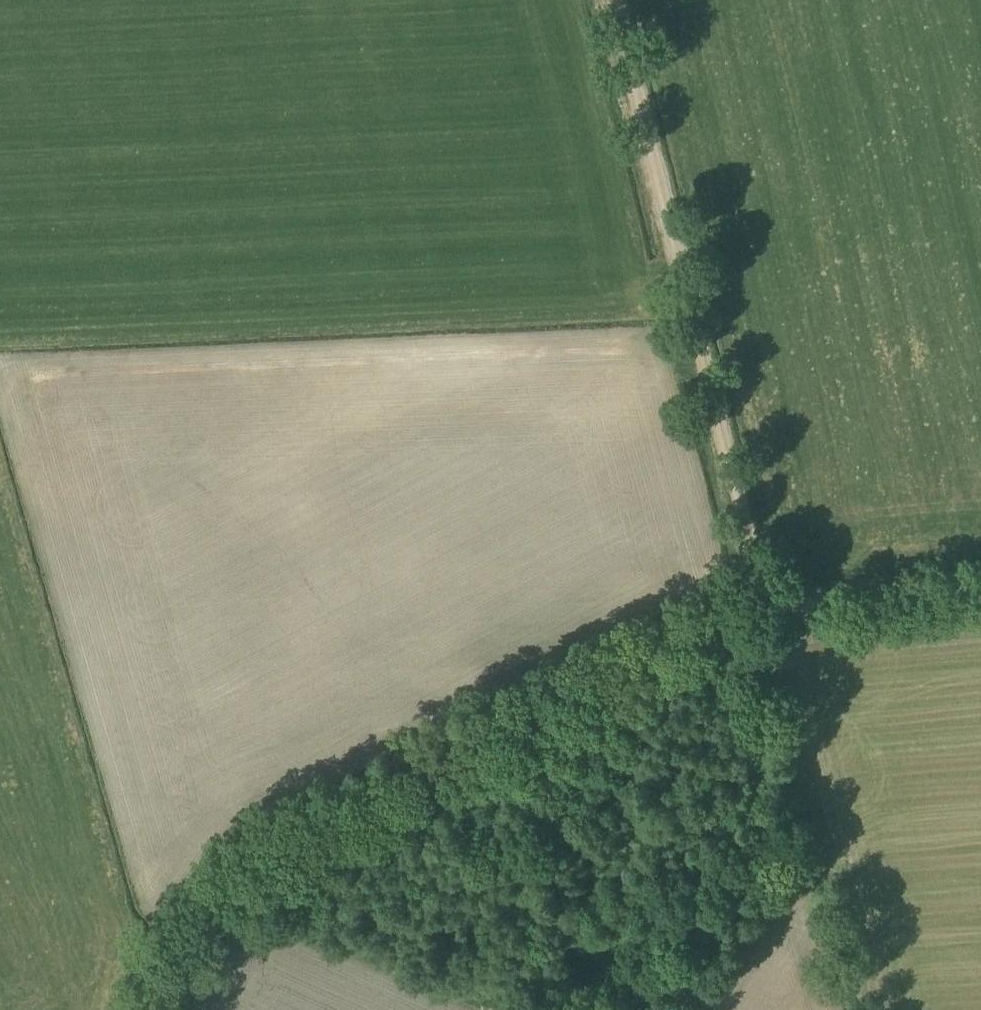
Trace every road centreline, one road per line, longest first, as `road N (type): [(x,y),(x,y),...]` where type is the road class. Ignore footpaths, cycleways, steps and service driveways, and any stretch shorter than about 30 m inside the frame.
road 1 (unclassified): [(158,1009),(223,893),(287,838),(729,617),(980,590)]
road 2 (track): [(765,608),(608,0)]

